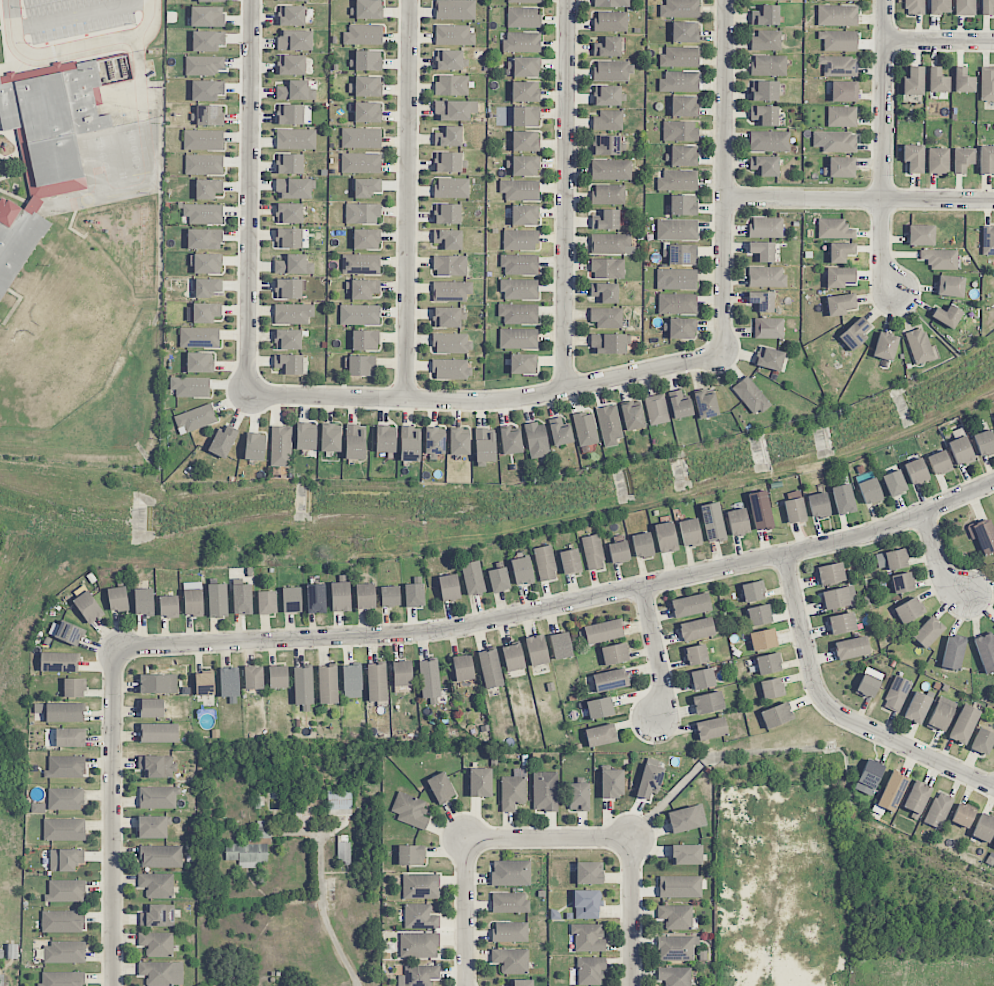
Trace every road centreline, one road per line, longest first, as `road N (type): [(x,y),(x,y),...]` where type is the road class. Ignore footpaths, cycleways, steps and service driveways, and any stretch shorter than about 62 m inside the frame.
road 1 (residential): [(993,483),(845,541),(446,631),(113,650)]
road 2 (residential): [(722,355),(484,403),(248,394)]
road 3 (residential): [(410,0),(409,400)]
road 4 (residential): [(252,0),(248,394)]
road 5 (residential): [(567,0),(564,389)]
road 6 (residential): [(725,0),(722,355)]
road 7 (residential): [(786,554),(815,681),(828,704),(993,787)]
road 8 (residential): [(113,650),(115,985)]
road 9 (residential): [(633,985),(634,838),(468,838)]
road 10 (residential): [(884,0),(882,271),(897,295)]
road 11 (residential): [(723,196),(993,200)]
road 12 (residential): [(468,838),(468,985)]
road 13 (residential): [(644,587),(665,689),(658,721)]

